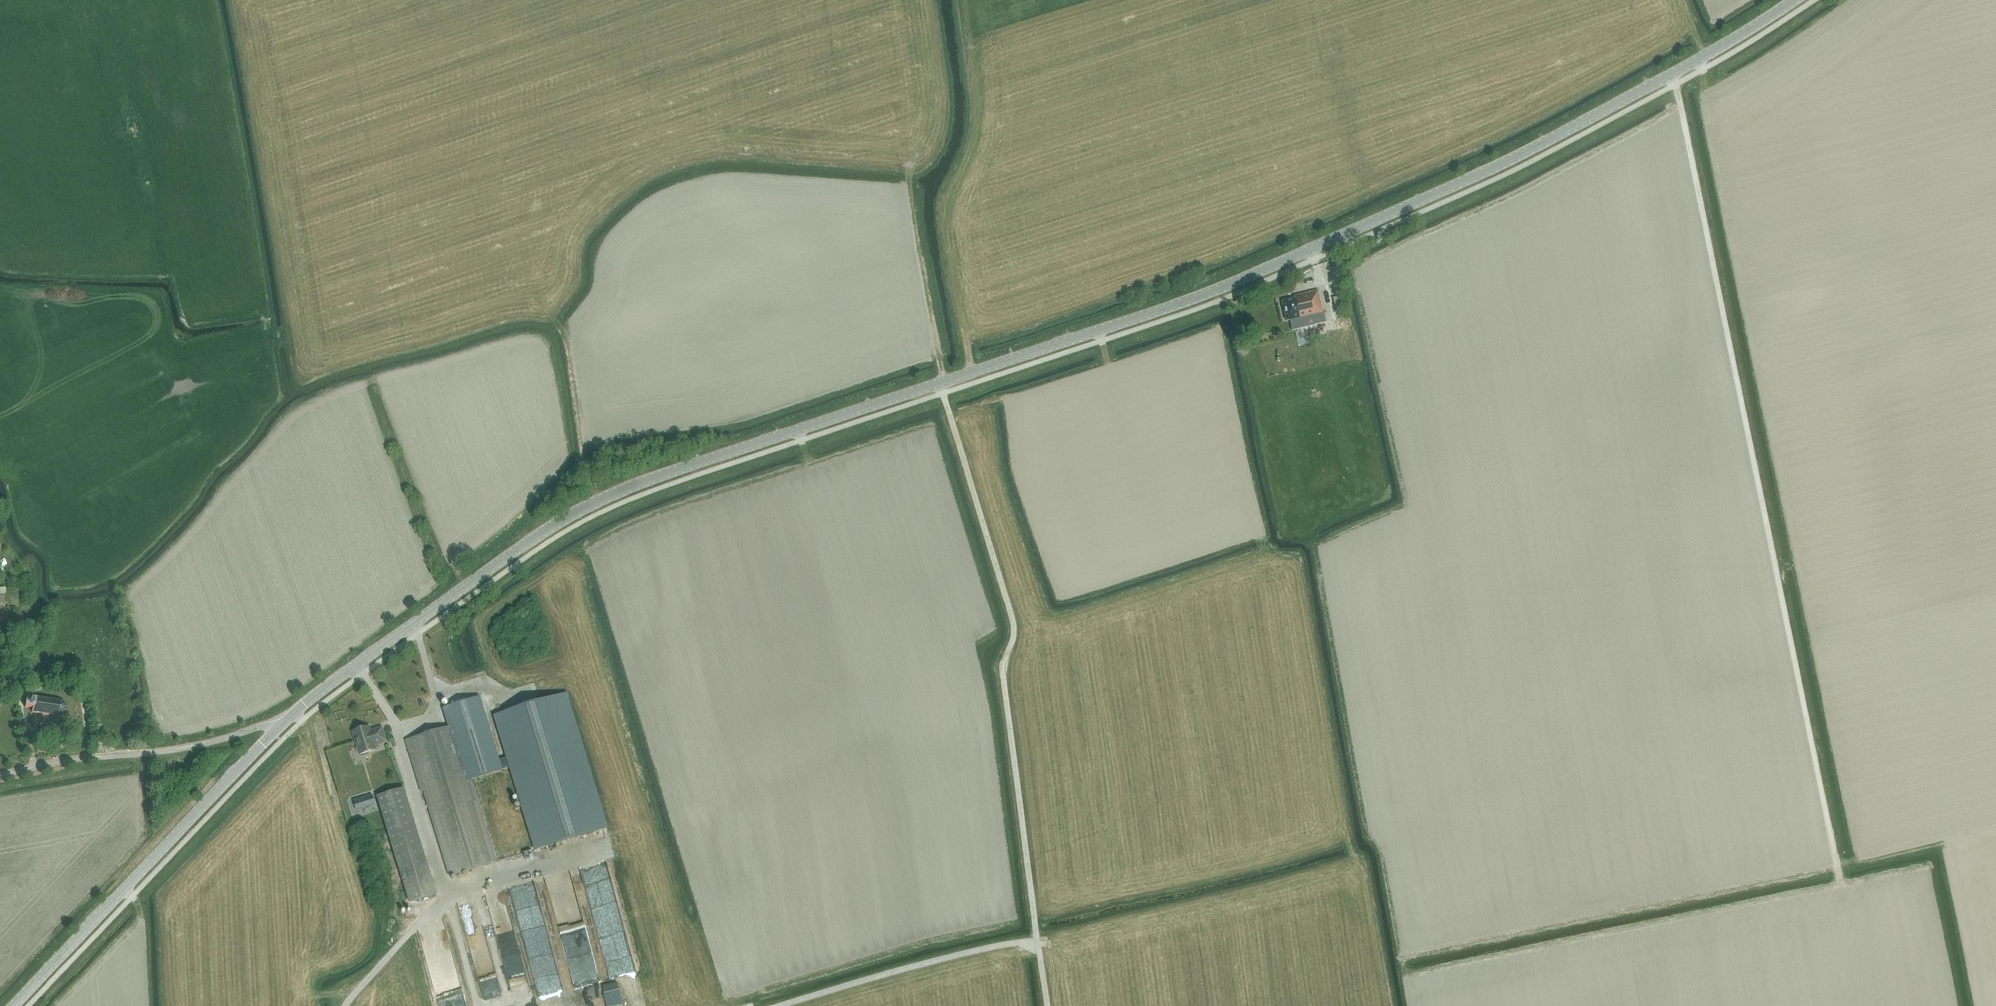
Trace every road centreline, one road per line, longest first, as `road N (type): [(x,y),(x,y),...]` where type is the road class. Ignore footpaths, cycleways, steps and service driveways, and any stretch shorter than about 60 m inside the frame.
road 1 (tertiary): [(274,730),(558,523),(606,497),(1158,309),(1401,209),(1517,158),(1796,0)]
road 2 (tertiary): [(14,1005),(274,730)]
road 3 (unclassified): [(0,775),(274,730)]
road 4 (track): [(448,898),(345,1005)]

